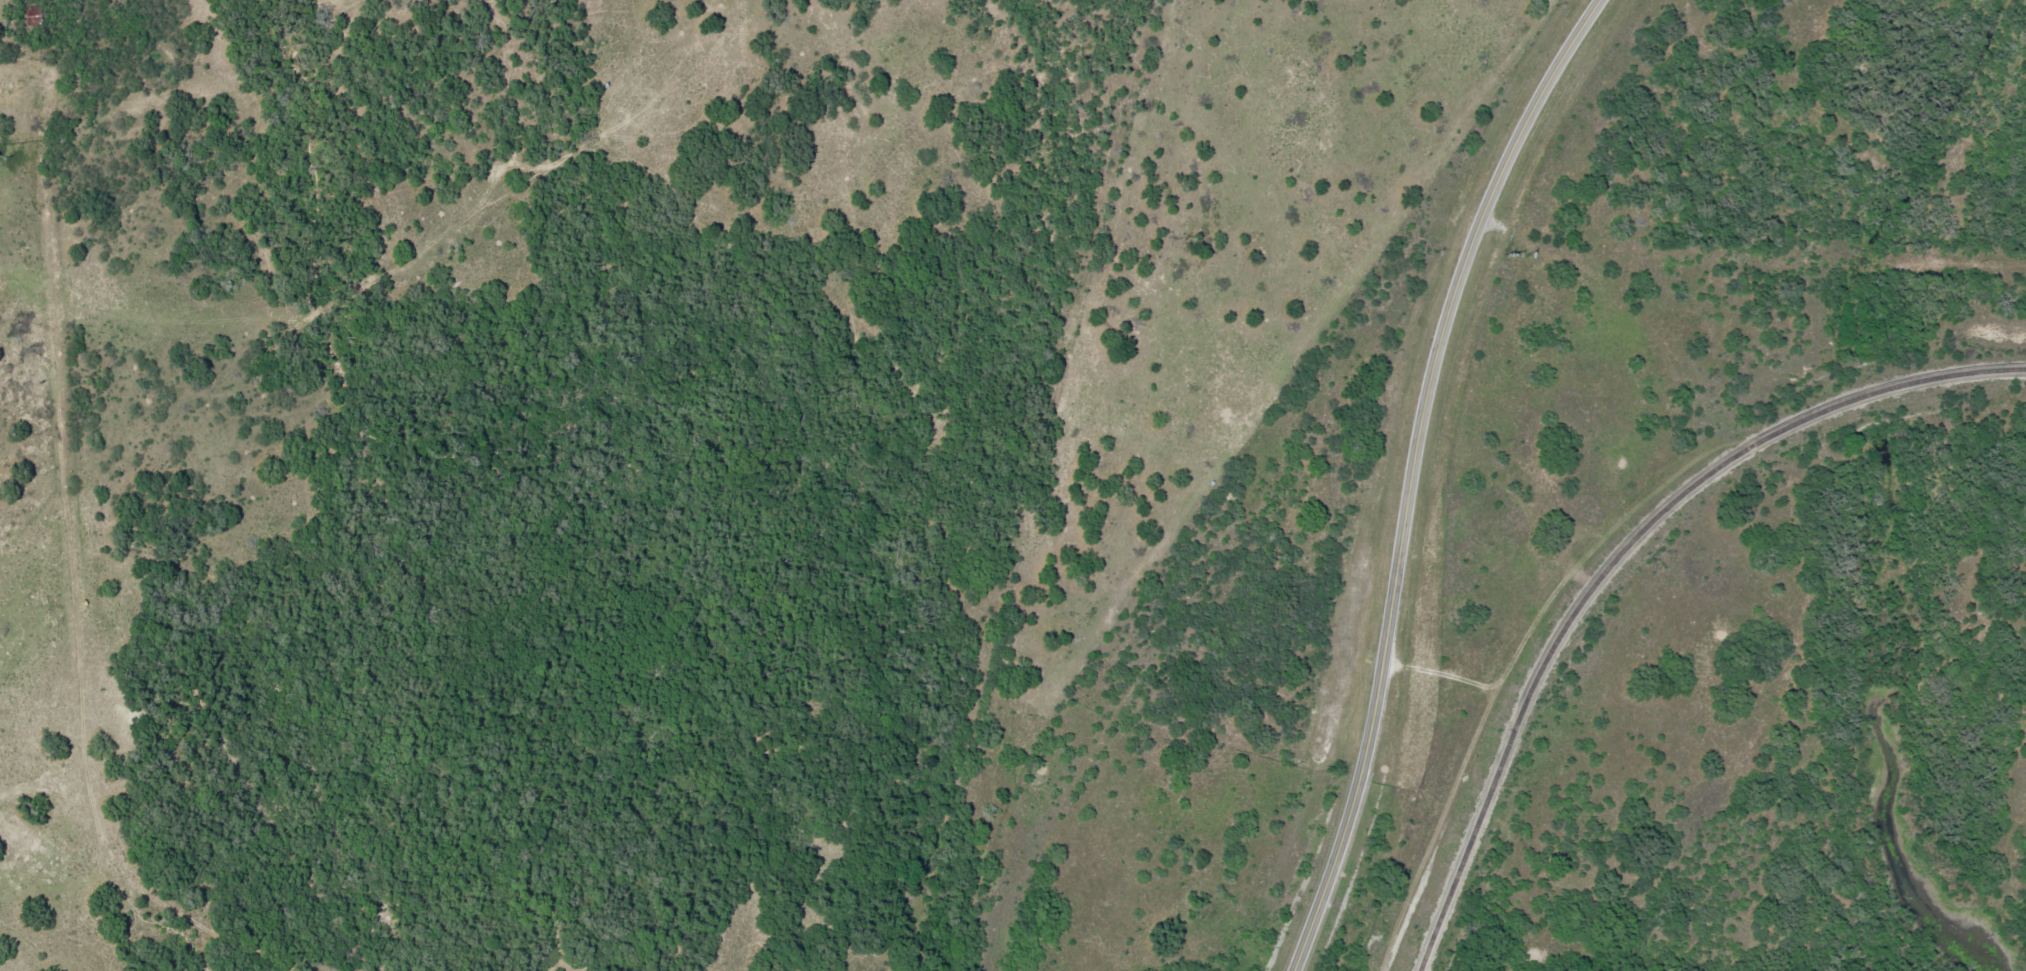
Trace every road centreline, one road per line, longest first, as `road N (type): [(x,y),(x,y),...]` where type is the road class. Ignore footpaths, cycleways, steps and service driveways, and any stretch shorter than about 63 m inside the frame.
road 1 (track): [(0,76),(43,83),(90,807),(129,886),(224,942),(298,970)]
road 2 (tertiary): [(1297,970),(1348,826),(1381,682),(1443,327),(1535,108),(1602,0)]

